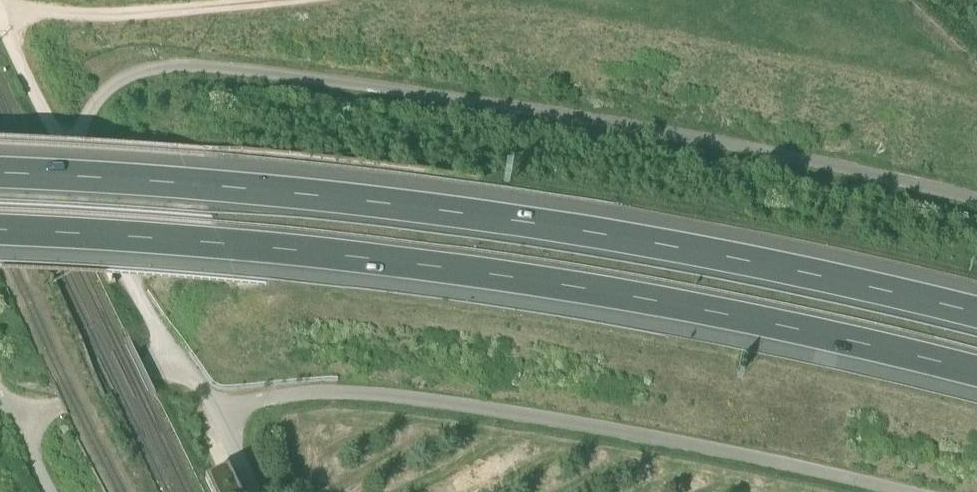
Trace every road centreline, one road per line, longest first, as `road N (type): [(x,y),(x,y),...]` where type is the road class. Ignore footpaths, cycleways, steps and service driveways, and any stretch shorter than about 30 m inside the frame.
road 1 (motorway): [(0,243),(233,258),(583,303),(976,386)]
road 2 (motorway): [(976,328),(737,274),(467,228),(0,186)]
road 3 (track): [(64,143),(111,85),(136,71),(209,68),(643,130),(976,202)]
road 4 (track): [(220,414),(291,394),(387,396),(591,428),(901,491)]
road 5 (track): [(0,10),(112,20),(339,4)]
road 6 (unclassified): [(18,420),(169,350),(203,385),(253,491)]
road 7 (track): [(64,143),(169,350)]
road 8 (track): [(0,14),(64,143)]

